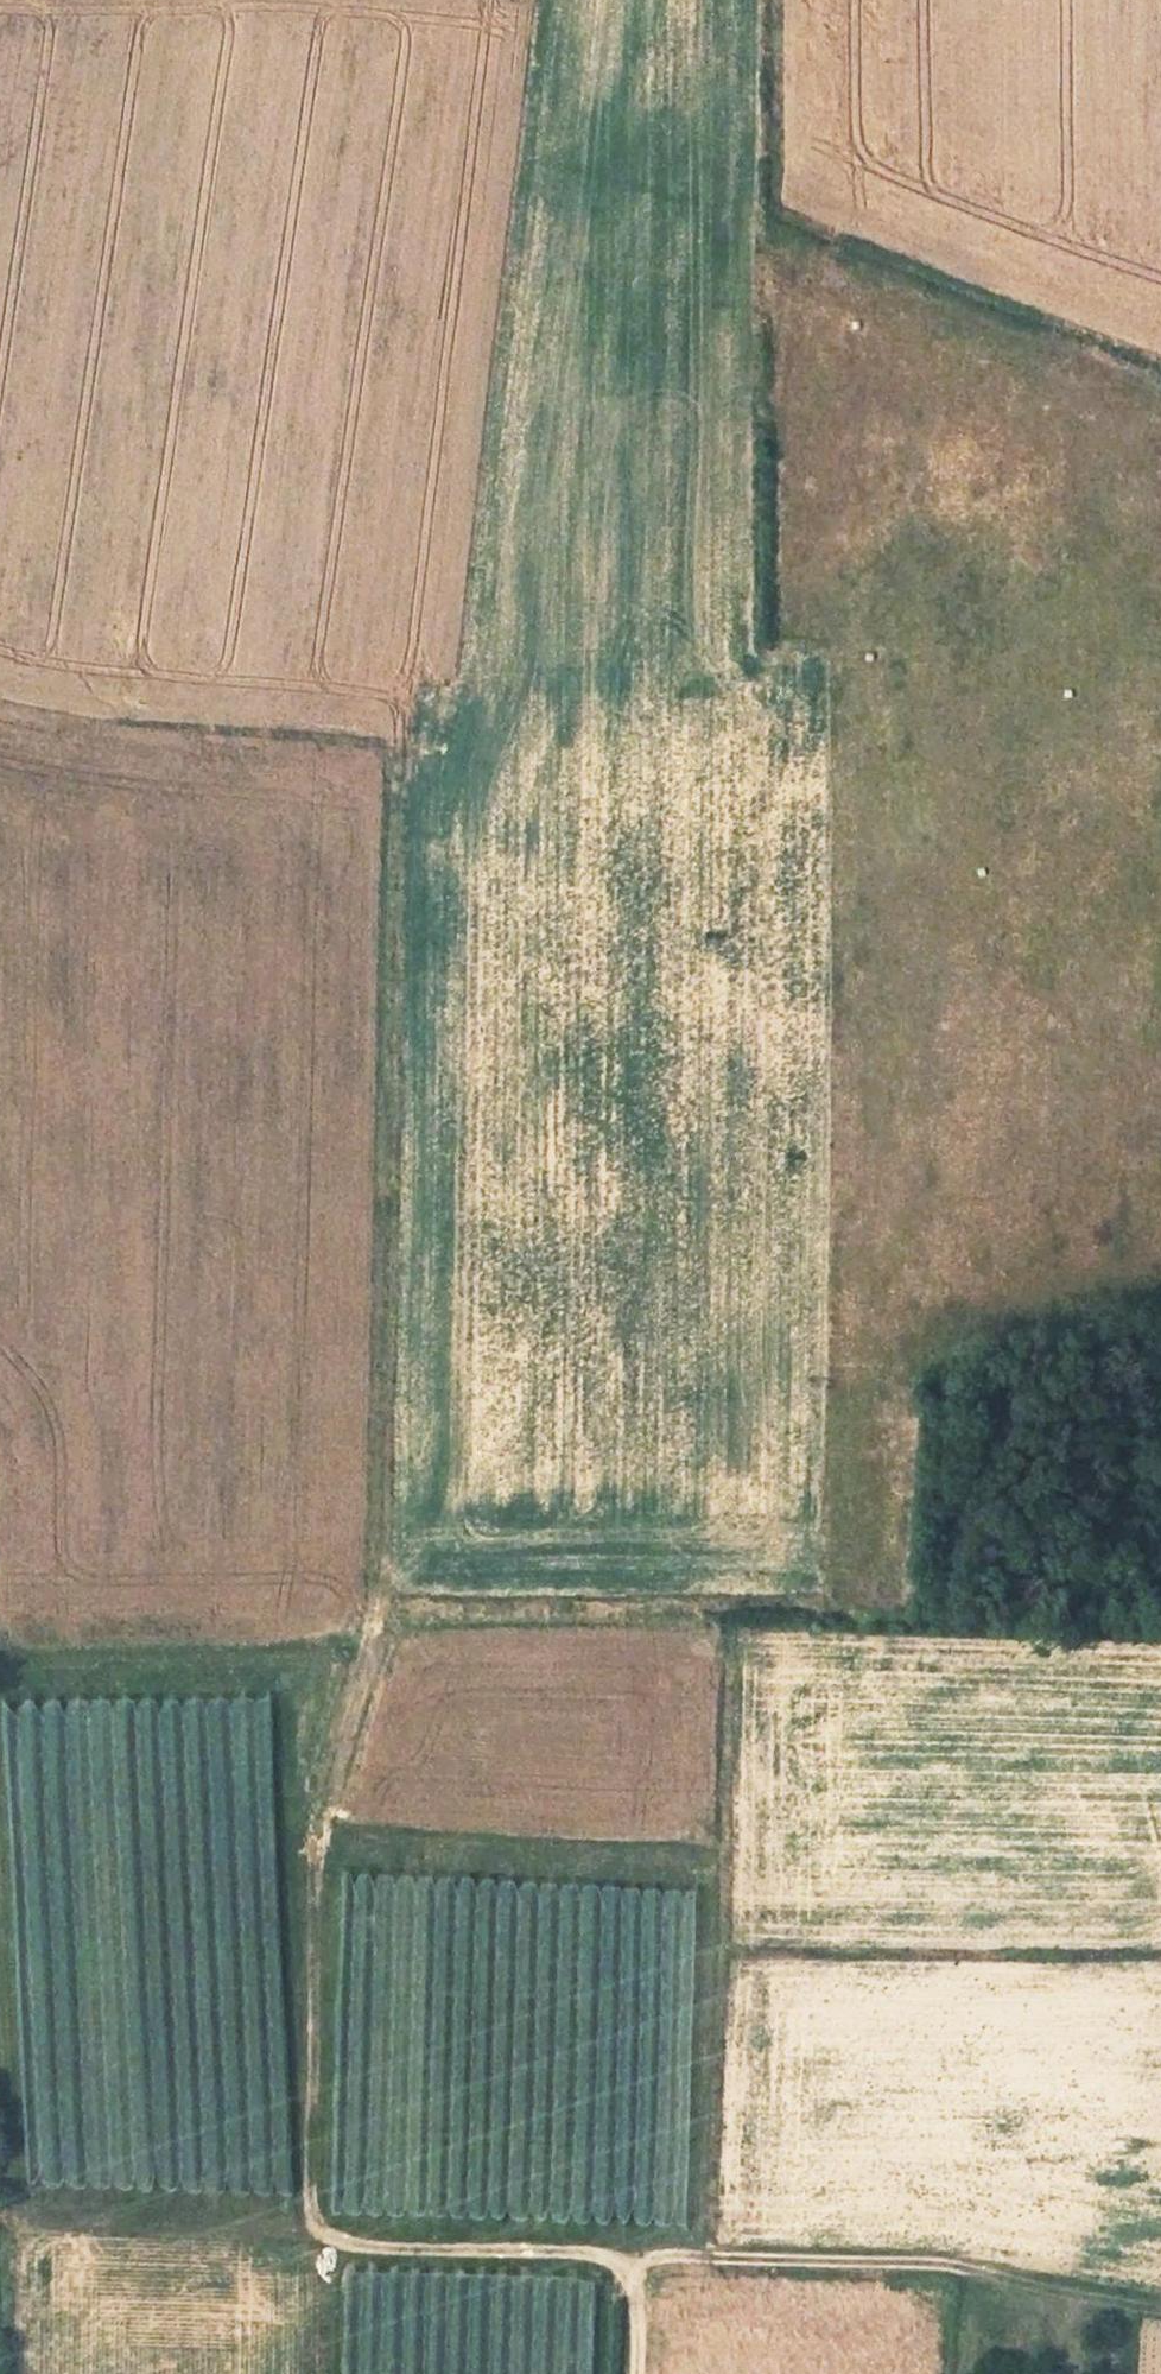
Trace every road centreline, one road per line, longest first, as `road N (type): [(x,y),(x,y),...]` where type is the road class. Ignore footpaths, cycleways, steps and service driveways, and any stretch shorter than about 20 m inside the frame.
road 1 (track): [(642,2373),(644,2305),(624,2269),(577,2257),(361,2248),(324,2229),(314,2205),(320,1863),(374,1665)]
road 2 (track): [(624,2269),(664,2256),(940,2262),(1160,2307)]

